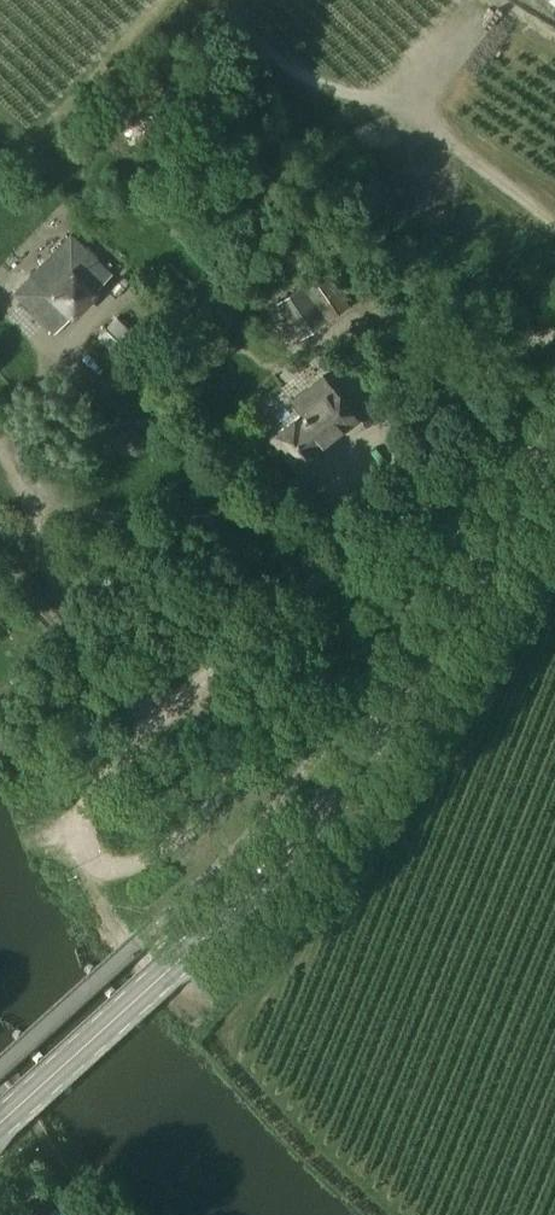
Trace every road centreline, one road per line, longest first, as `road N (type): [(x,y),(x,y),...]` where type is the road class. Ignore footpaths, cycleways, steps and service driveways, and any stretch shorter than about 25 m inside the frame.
road 1 (tertiary): [(0,1129),(309,832),(554,436)]
road 2 (track): [(189,697),(417,513),(460,492),(482,491),(511,506)]

